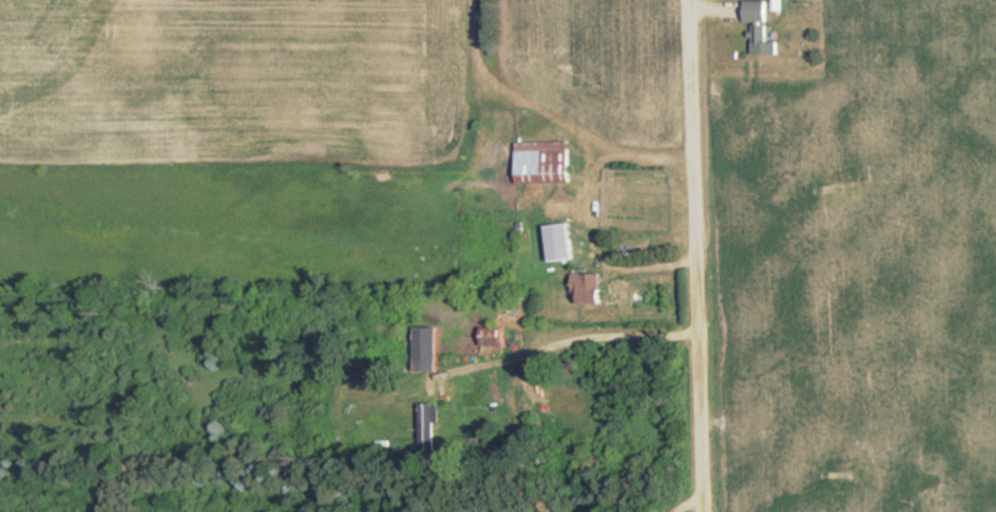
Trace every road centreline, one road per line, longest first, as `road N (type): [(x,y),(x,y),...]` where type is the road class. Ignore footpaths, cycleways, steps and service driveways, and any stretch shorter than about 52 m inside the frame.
road 1 (residential): [(706,511),(696,0)]

